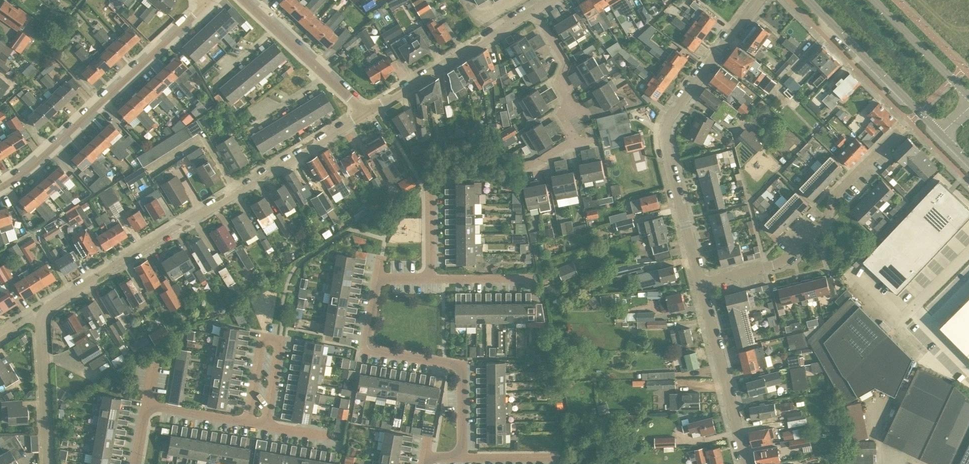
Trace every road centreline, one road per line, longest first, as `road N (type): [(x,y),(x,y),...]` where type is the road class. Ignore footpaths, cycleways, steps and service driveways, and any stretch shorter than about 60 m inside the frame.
road 1 (residential): [(43,314),(366,111)]
road 2 (residential): [(700,283),(669,128),(758,0)]
road 3 (residential): [(463,457),(457,365),(367,342),(378,279),(431,279)]
road 4 (residential): [(0,186),(39,159),(206,1)]
road 5 (residential): [(700,283),(782,263),(910,123)]
road 6 (residential): [(366,111),(533,10)]
road 7 (residential): [(248,423),(263,337),(280,340),(265,426)]
road 8 (tertiary): [(808,0),(941,134)]
road 9 (residential): [(745,463),(700,283)]
road 10 (residential): [(248,423),(147,406),(136,463)]
road 11 (residential): [(50,463),(43,314)]
road 12 (tertiary): [(968,96),(874,0)]

